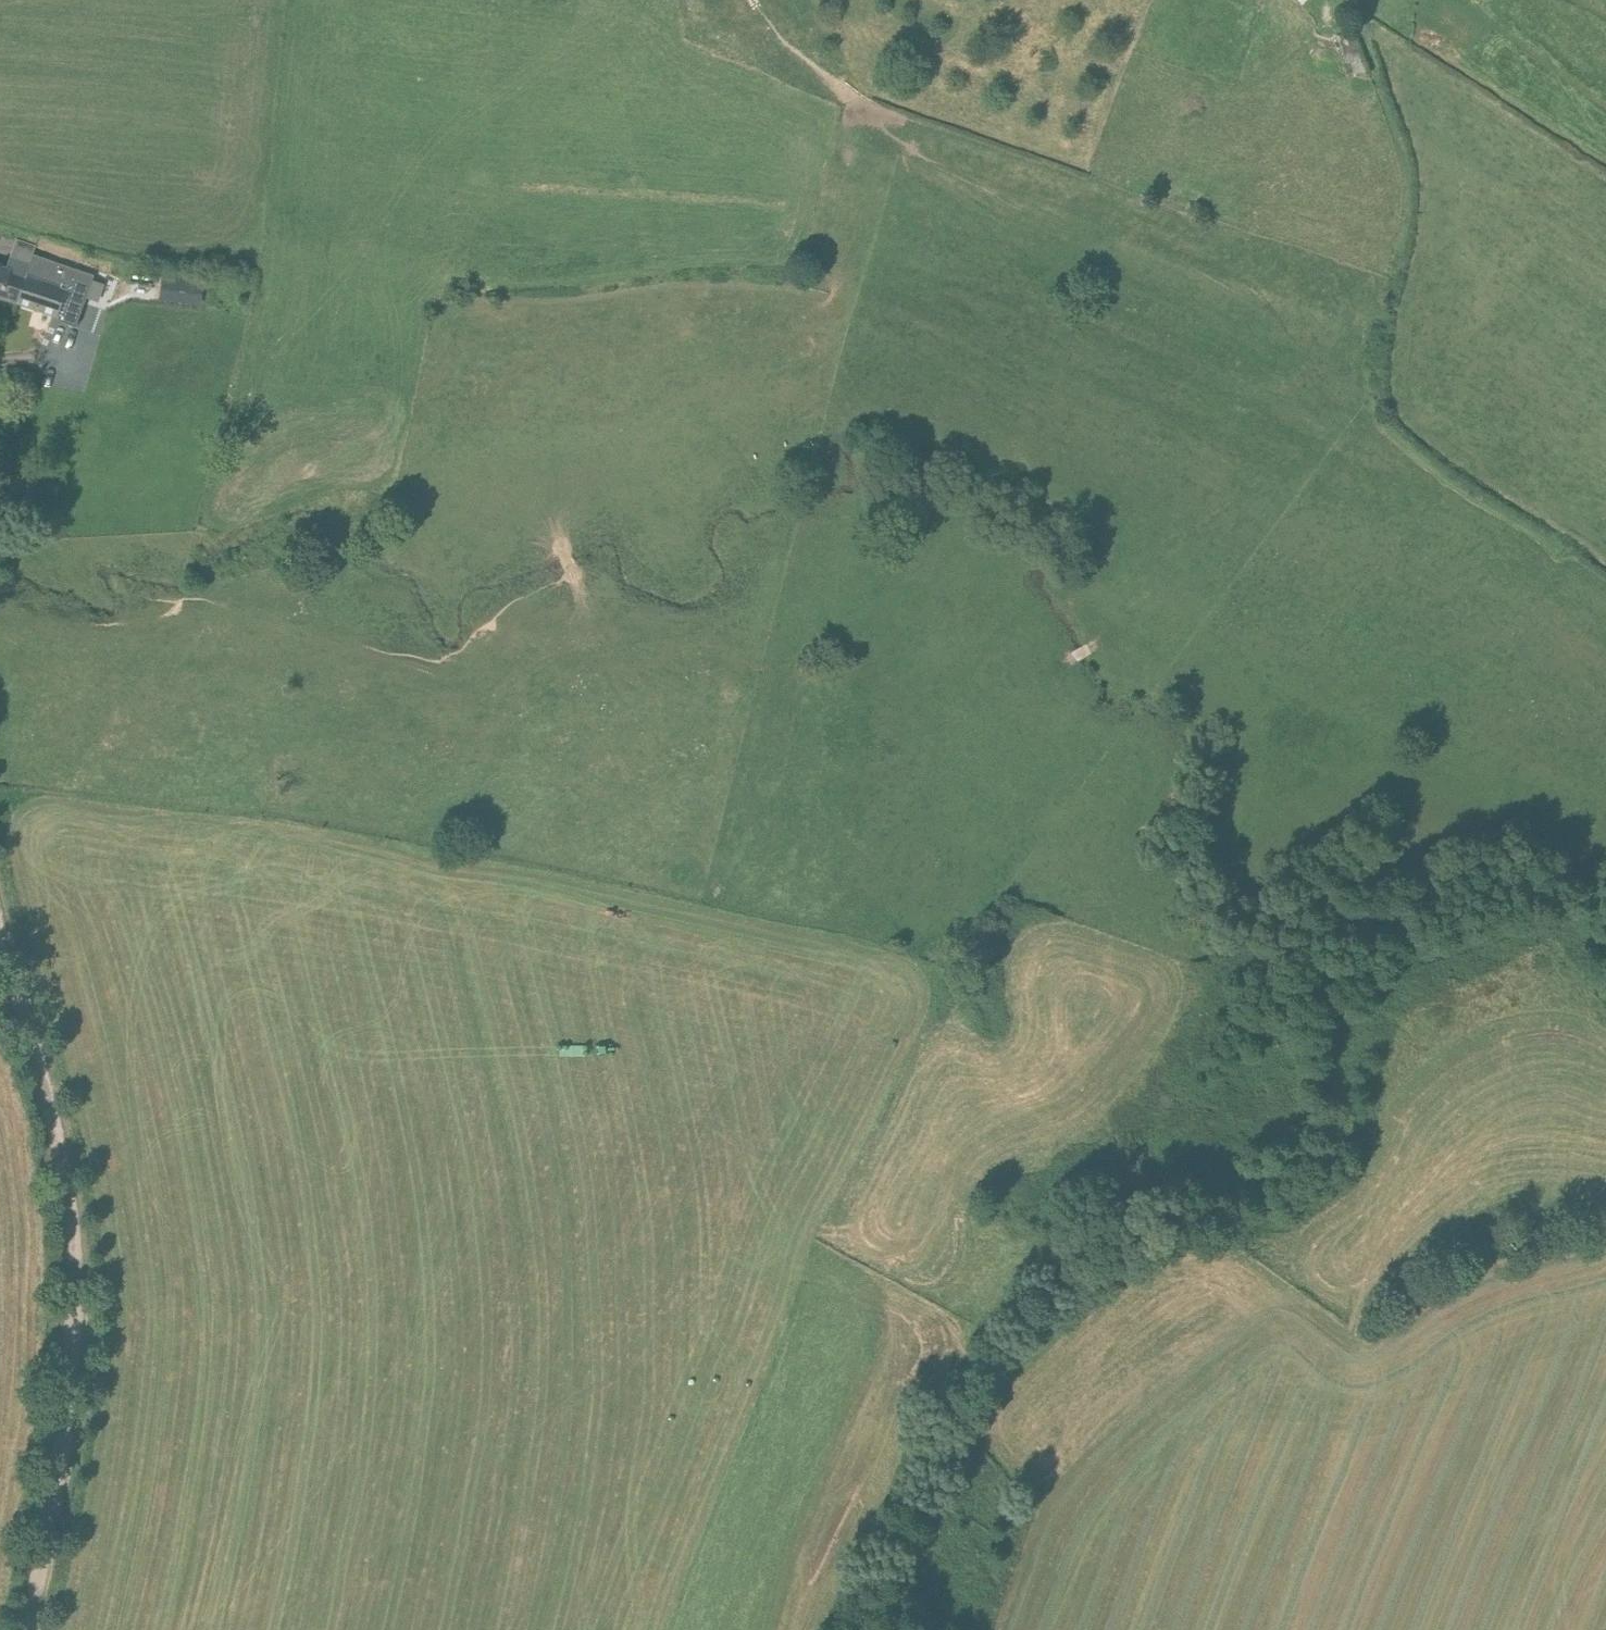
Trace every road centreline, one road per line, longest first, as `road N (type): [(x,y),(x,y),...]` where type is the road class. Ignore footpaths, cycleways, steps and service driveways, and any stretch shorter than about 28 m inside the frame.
road 1 (track): [(0,936),(59,1153),(74,1273),(58,1481),(25,1629)]
road 2 (track): [(1342,0),(1362,24),(1410,187),(1377,331),(1382,417),(1442,471),(1569,557)]

